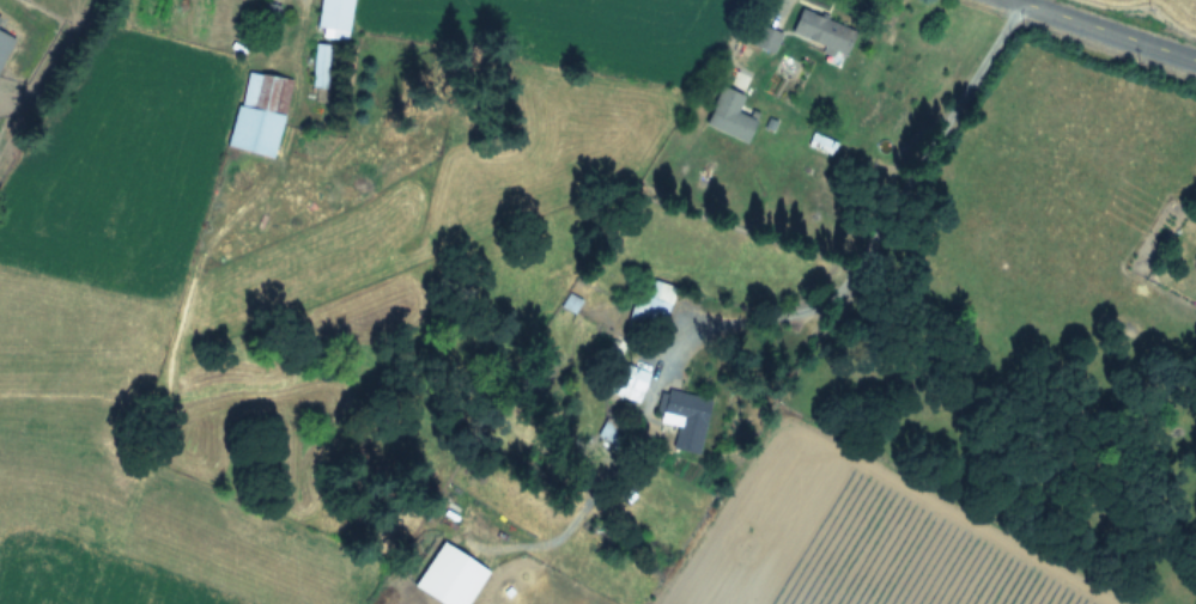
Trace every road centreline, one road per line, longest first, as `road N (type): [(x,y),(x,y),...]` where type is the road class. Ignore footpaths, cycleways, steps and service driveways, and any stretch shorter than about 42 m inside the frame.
road 1 (residential): [(1018,0),(1195,61)]

